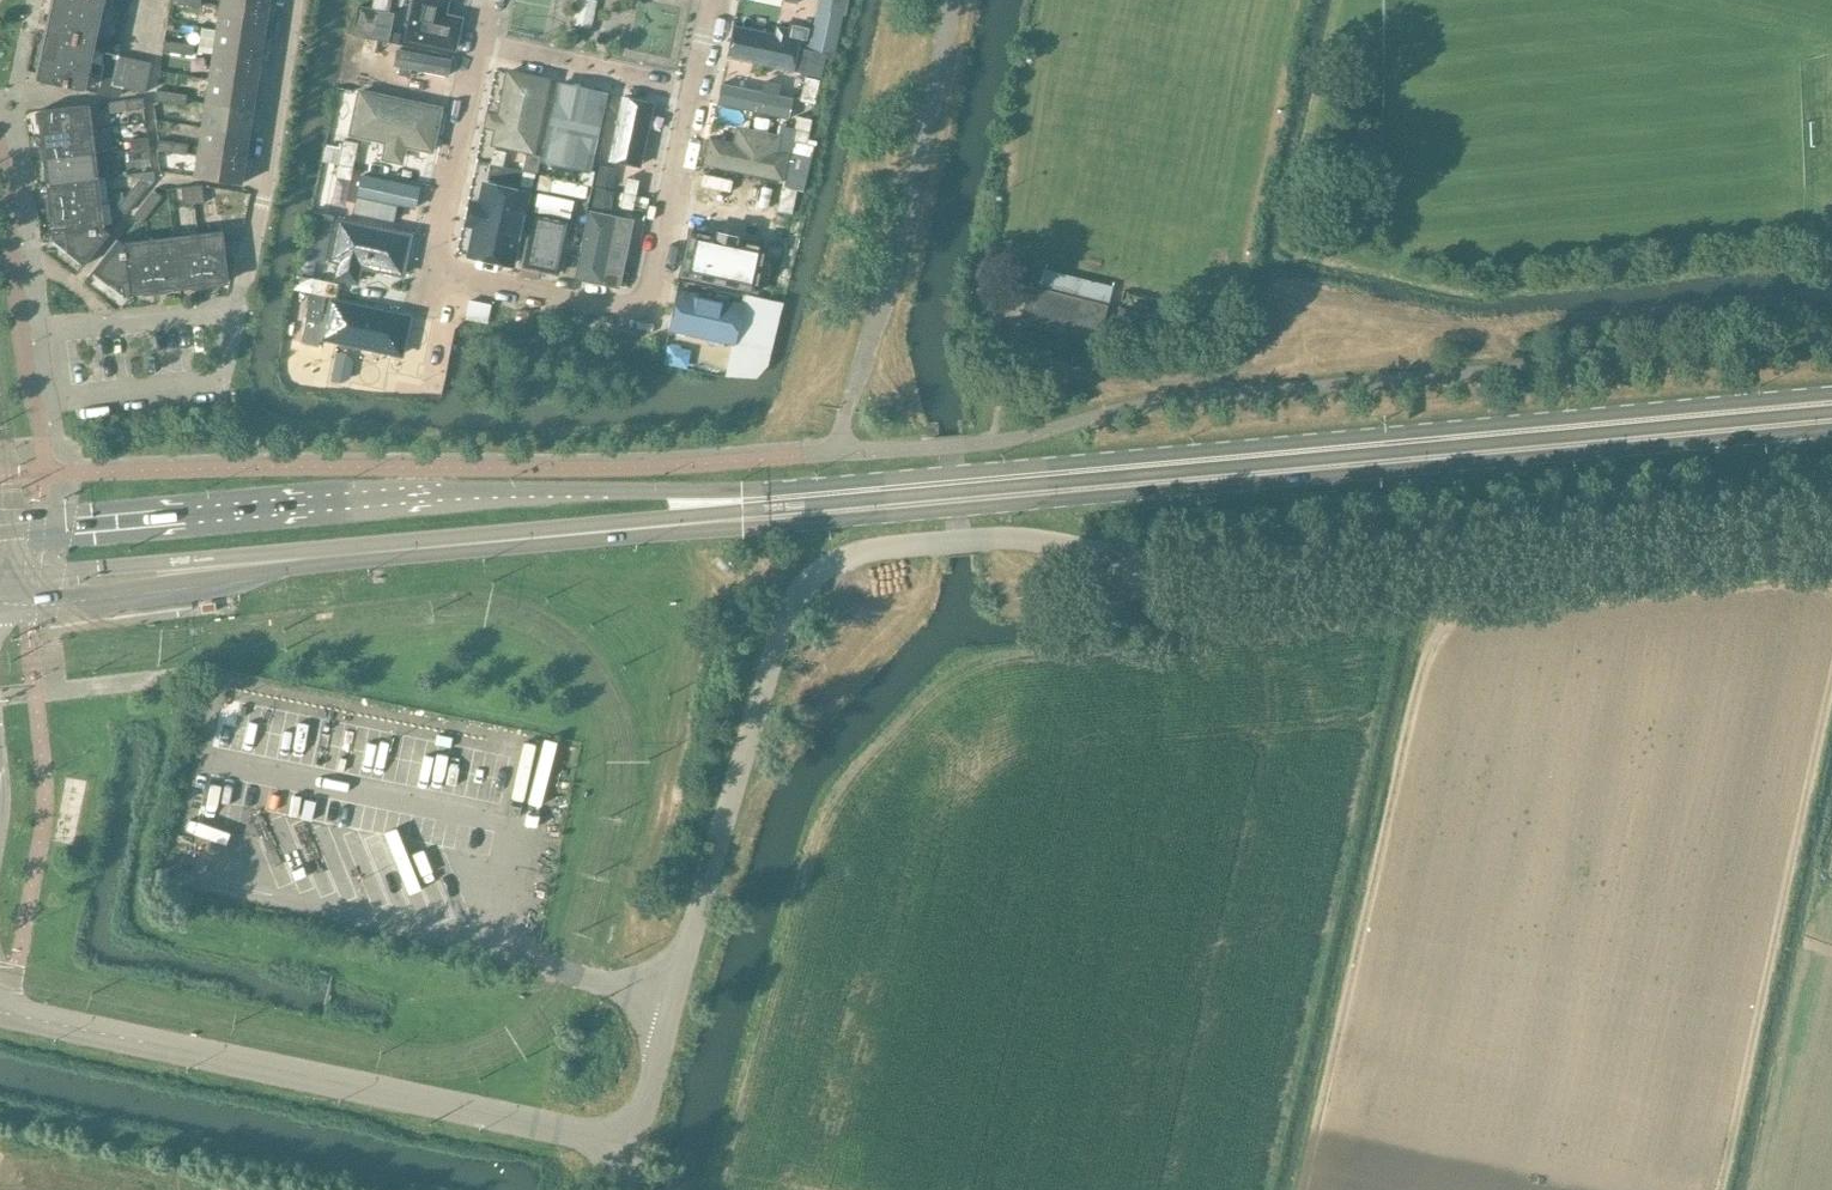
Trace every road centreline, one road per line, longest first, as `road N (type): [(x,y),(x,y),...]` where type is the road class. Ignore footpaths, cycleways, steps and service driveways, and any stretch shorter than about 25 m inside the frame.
road 1 (secondary): [(0,603),(270,568),(1831,433)]
road 2 (secondary): [(1831,393),(815,484),(482,489),(0,533)]
road 3 (unclassified): [(1831,507),(1212,564),(1005,537),(868,547),(826,563),(789,602)]
road 4 (residential): [(475,44),(426,275),(645,322),(696,89)]
road 5 (unclassified): [(0,1013),(626,1145)]
road 6 (unclassified): [(626,1145),(789,602)]
road 7 (residential): [(847,400),(893,251),(950,0)]
road 8 (residential): [(237,312),(294,0)]
road 9 (residential): [(696,89),(475,44)]

